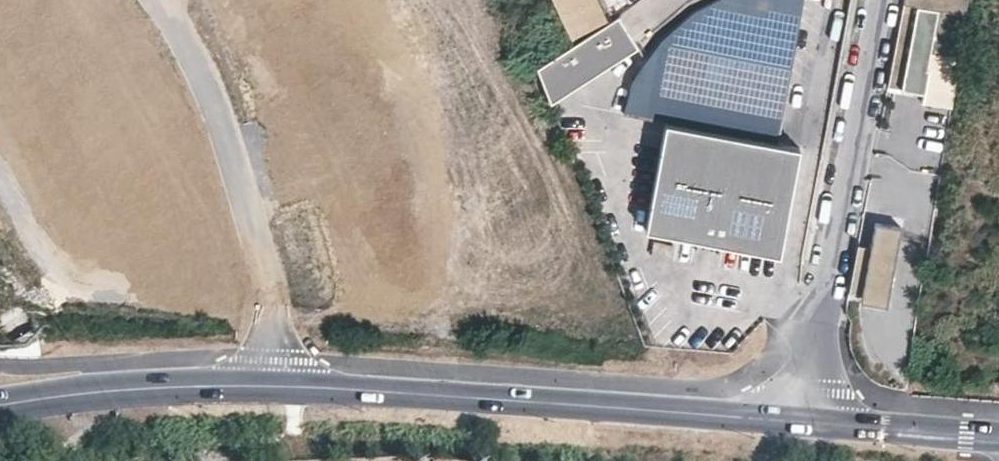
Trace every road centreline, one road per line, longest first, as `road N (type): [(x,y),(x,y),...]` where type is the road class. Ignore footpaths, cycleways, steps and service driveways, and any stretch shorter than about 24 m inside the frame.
road 1 (primary): [(805,415),(290,384)]
road 2 (residential): [(876,0),(805,415)]
road 3 (unclassified): [(290,384),(219,120),(156,0)]
road 4 (primary): [(290,384),(124,382),(0,397)]
road 5 (primary): [(998,431),(805,415)]

